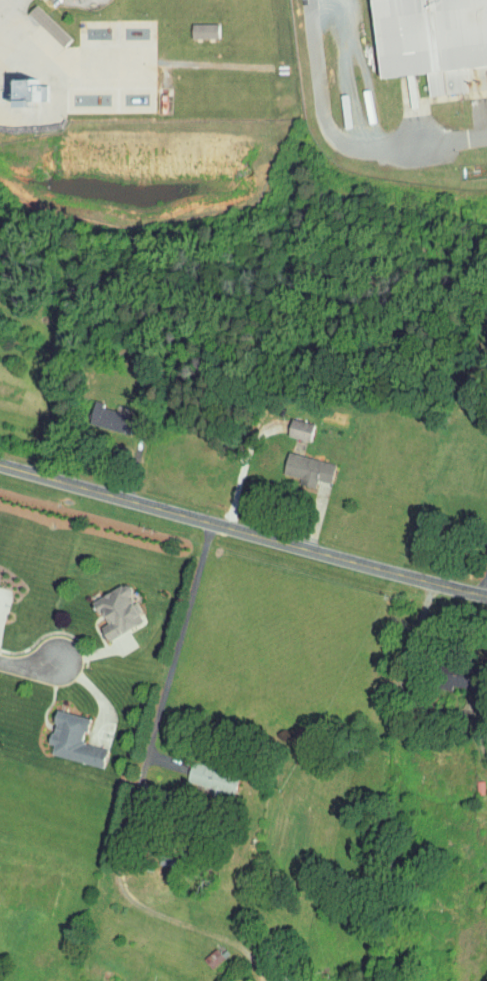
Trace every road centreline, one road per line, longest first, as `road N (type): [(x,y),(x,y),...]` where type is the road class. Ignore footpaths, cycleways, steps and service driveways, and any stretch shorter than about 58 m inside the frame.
road 1 (tertiary): [(0,467),(486,598)]

